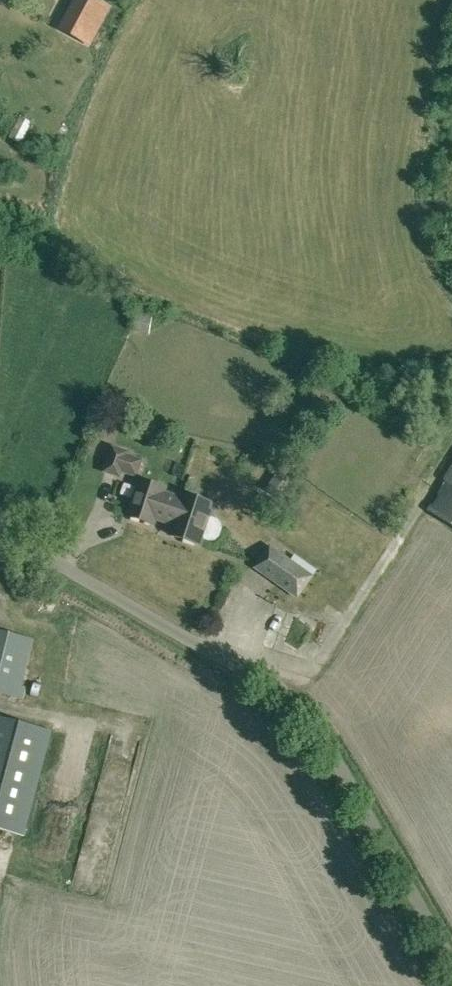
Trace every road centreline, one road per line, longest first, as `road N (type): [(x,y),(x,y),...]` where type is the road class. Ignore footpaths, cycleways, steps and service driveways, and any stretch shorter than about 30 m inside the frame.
road 1 (unclassified): [(451,957),(303,713),(261,681),(0,532)]

